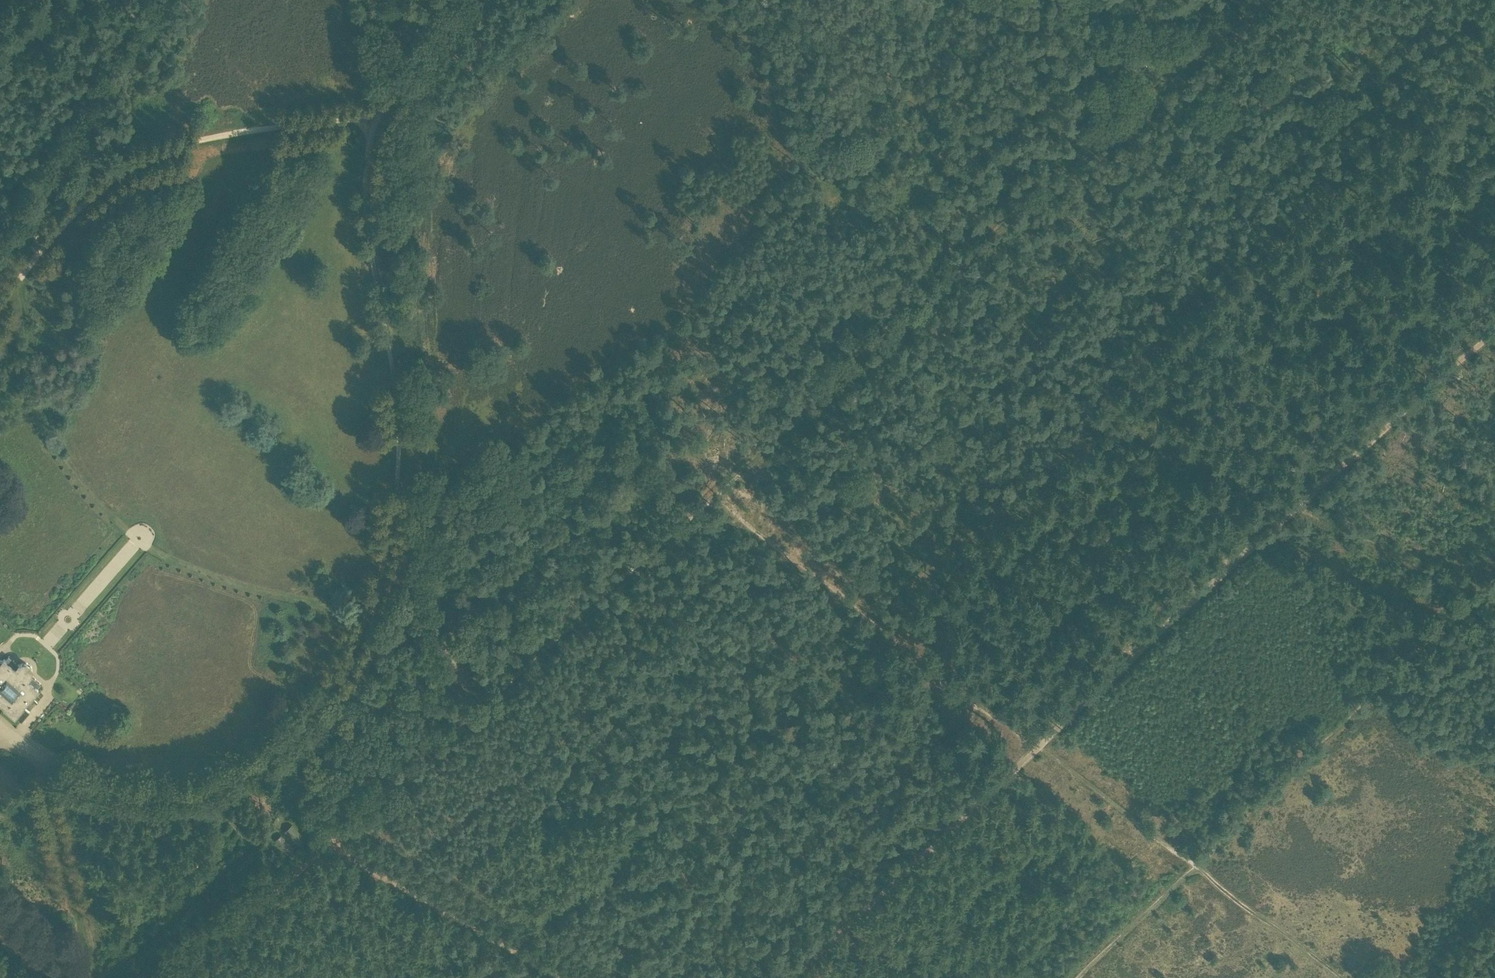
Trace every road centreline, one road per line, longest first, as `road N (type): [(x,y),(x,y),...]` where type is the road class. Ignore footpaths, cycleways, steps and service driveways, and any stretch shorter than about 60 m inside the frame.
road 1 (track): [(167,977),(1254,0)]
road 2 (track): [(1494,62),(482,977)]
road 3 (track): [(368,115),(358,176),(396,433),(384,554),(339,675),(255,765),(212,783),(115,787),(74,776),(0,724)]
road 4 (track): [(907,106),(894,149),(907,195),(902,318),(1301,499)]
road 5 (track): [(0,305),(84,199),(158,153),(228,132),(368,115)]
road 6 (track): [(926,0),(907,106),(883,130),(875,202),(743,372)]
road 7 (track): [(1032,743),(776,977)]
road 8 (track): [(875,202),(937,183),(957,153),(988,0)]
road 9 (track): [(476,701),(446,610),(367,607)]
road 10 (track): [(368,115),(455,0)]

